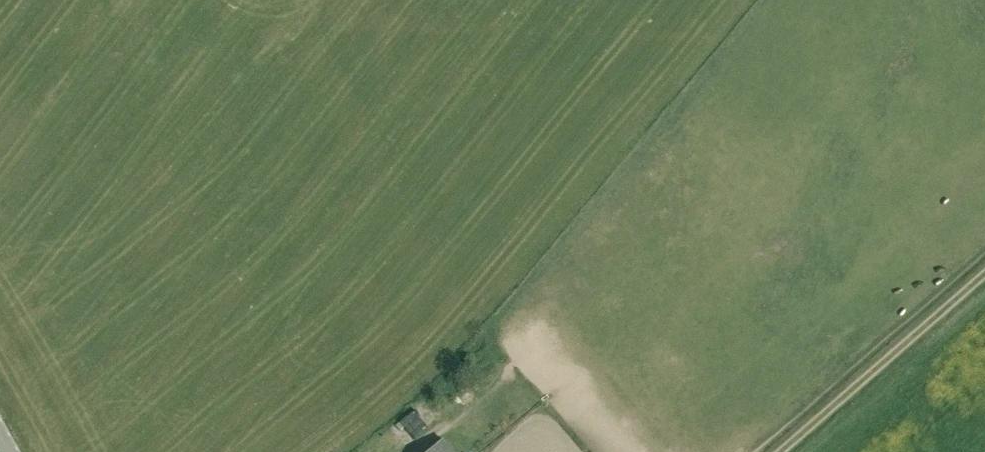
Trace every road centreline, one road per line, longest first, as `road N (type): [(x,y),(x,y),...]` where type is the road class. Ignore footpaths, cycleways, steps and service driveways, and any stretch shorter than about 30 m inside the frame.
road 1 (track): [(794,451),(984,286)]

